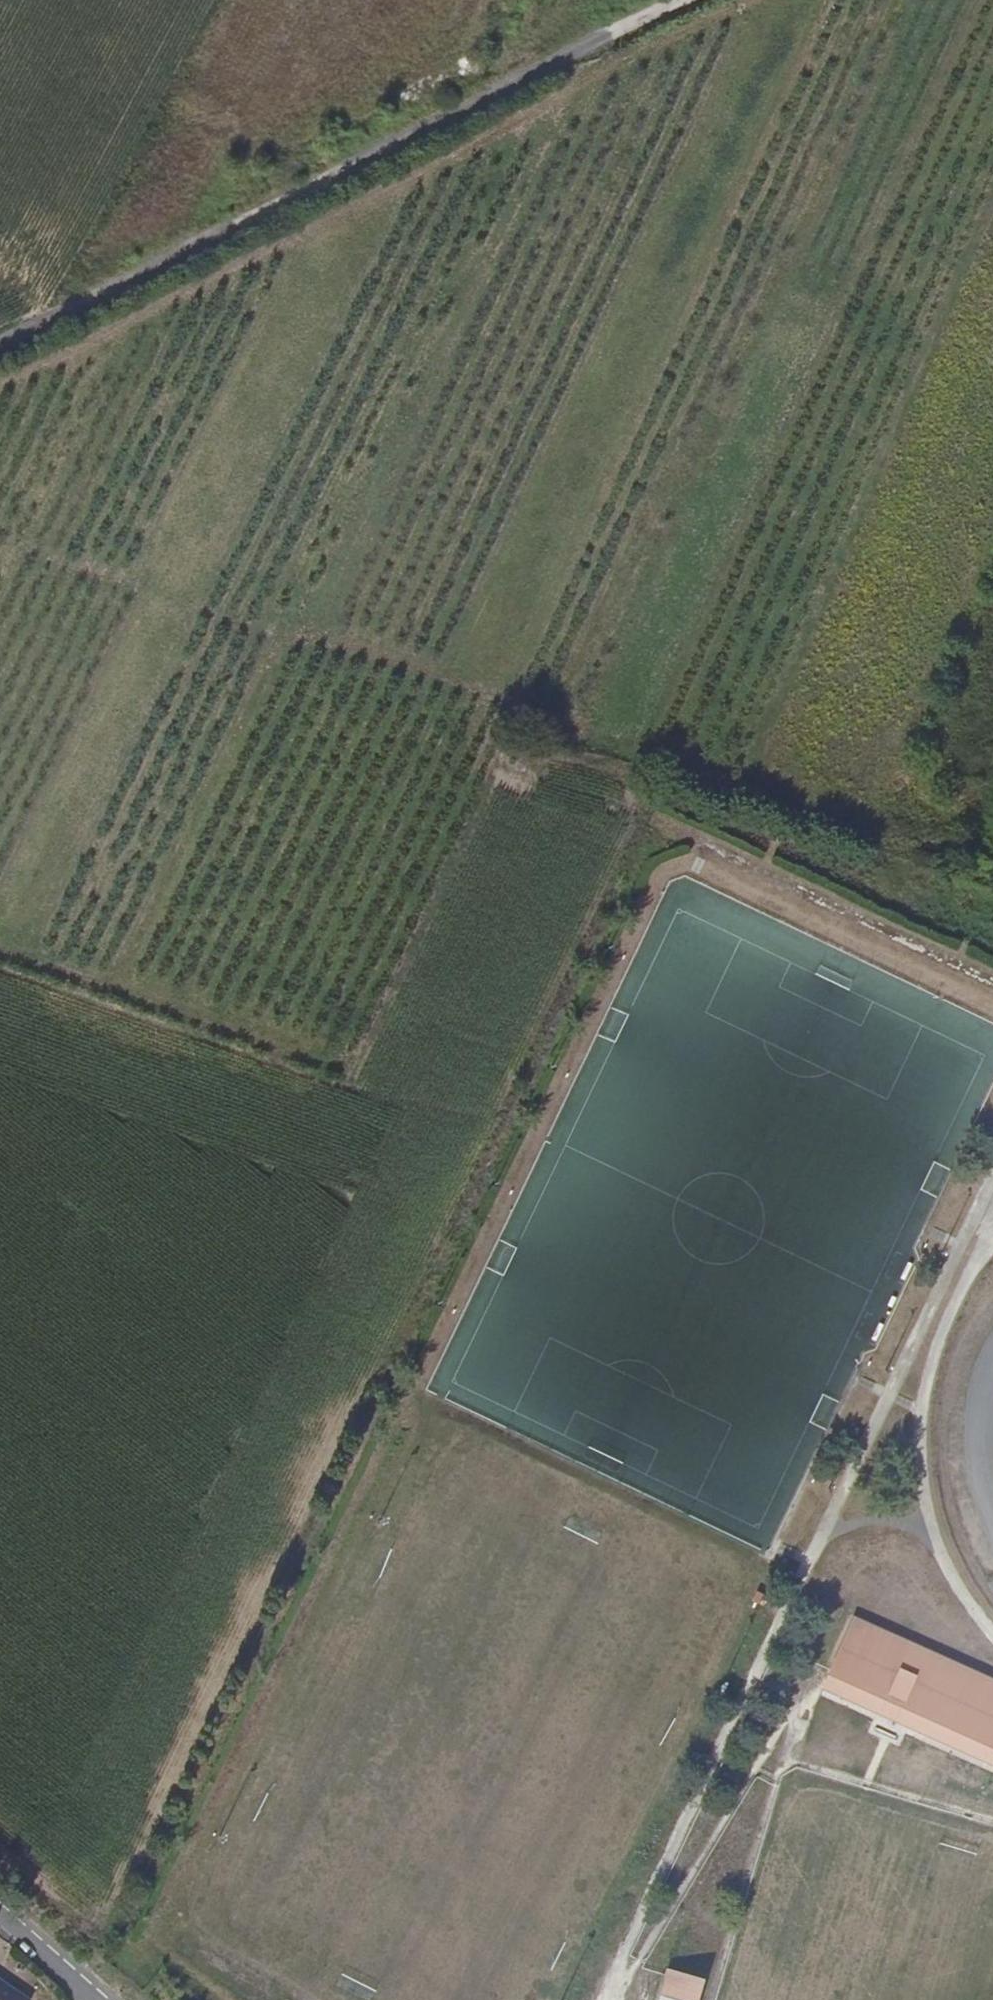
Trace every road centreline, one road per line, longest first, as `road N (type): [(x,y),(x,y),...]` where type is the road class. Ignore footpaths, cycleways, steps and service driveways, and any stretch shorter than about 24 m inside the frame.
road 1 (track): [(0,354),(685,0)]
road 2 (residential): [(0,1913),(96,1999)]

